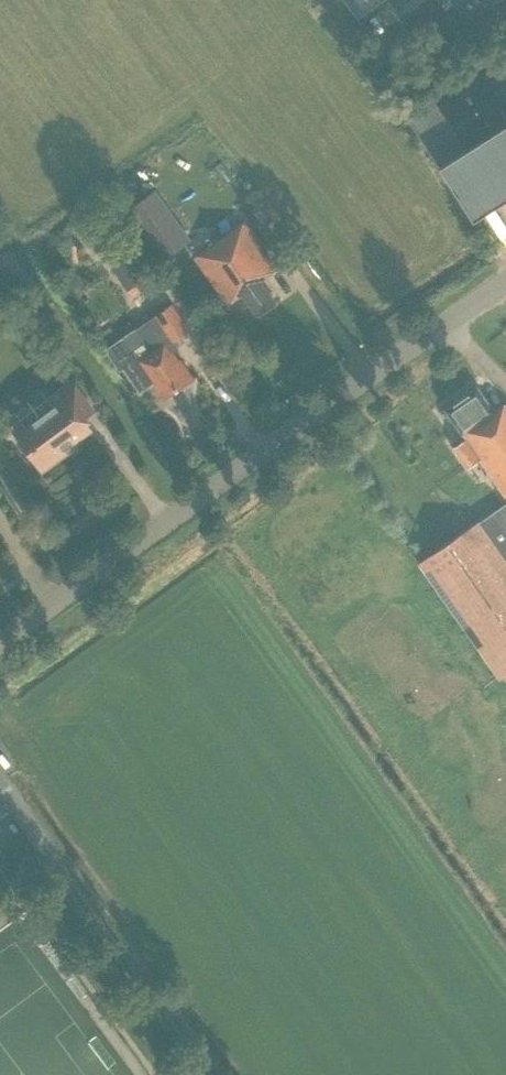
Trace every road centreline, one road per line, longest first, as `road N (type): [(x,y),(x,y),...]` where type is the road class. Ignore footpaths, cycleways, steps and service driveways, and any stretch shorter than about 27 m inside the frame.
road 1 (tertiary): [(0,642),(505,282)]

